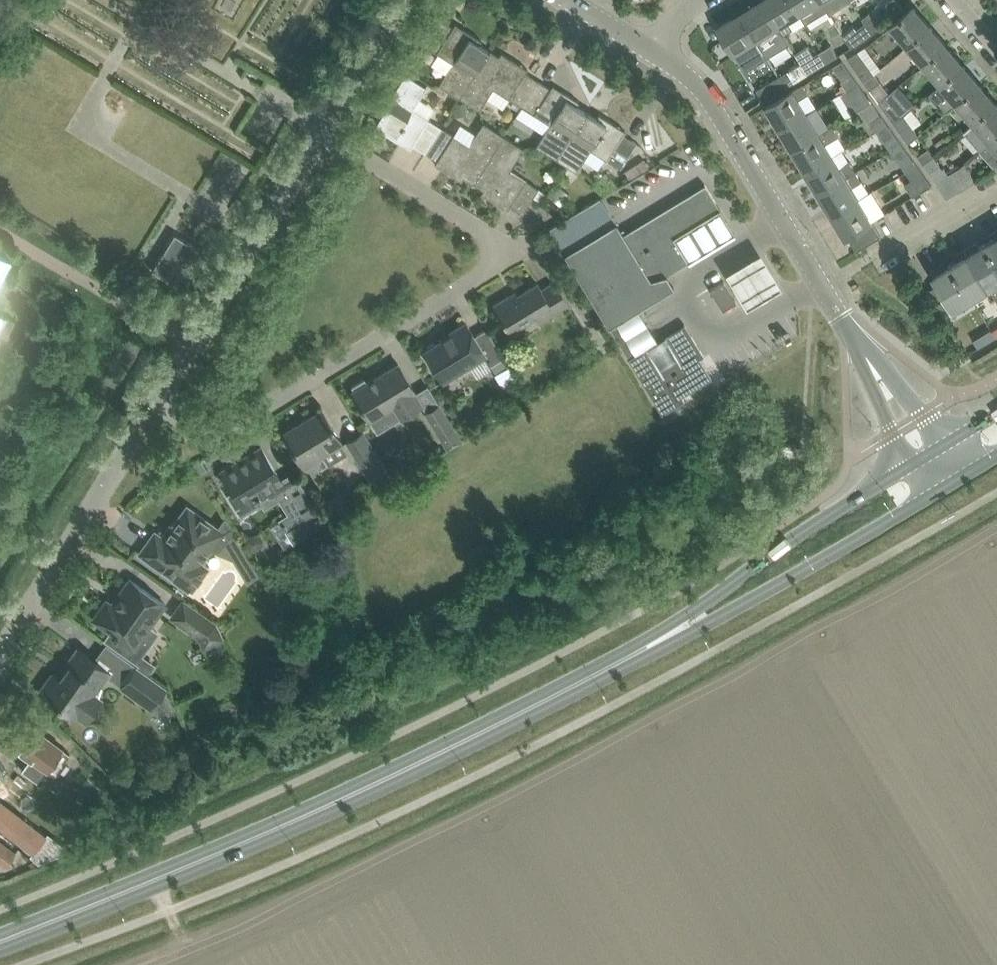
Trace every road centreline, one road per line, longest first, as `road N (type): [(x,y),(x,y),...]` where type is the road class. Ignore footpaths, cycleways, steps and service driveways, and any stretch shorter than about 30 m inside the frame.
road 1 (secondary): [(0,941),(483,732),(669,636)]
road 2 (residential): [(139,418),(208,431),(250,417),(488,279),(496,256),(485,234),(325,129)]
road 3 (residential): [(867,364),(708,102),(652,49)]
road 4 (residential): [(139,418),(325,129)]
road 5 (secondary): [(669,636),(727,613),(943,486)]
road 6 (secondary): [(908,467),(779,548),(669,636)]
road 7 (residential): [(0,629),(139,418)]
road 8 (residential): [(325,129),(404,0)]
road 9 (residential): [(871,264),(996,182)]

